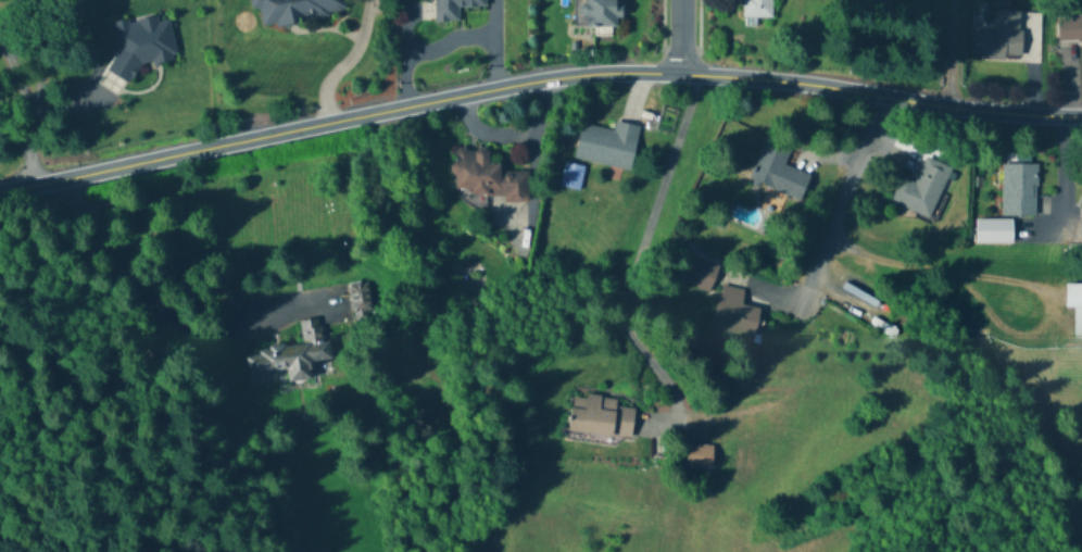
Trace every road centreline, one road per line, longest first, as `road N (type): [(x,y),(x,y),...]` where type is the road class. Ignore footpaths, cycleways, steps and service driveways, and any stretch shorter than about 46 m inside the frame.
road 1 (residential): [(0,181),(549,77),(625,71),(833,87),(1042,120),(1081,117)]
road 2 (residential): [(365,0),(363,42),(339,84),(331,124)]

